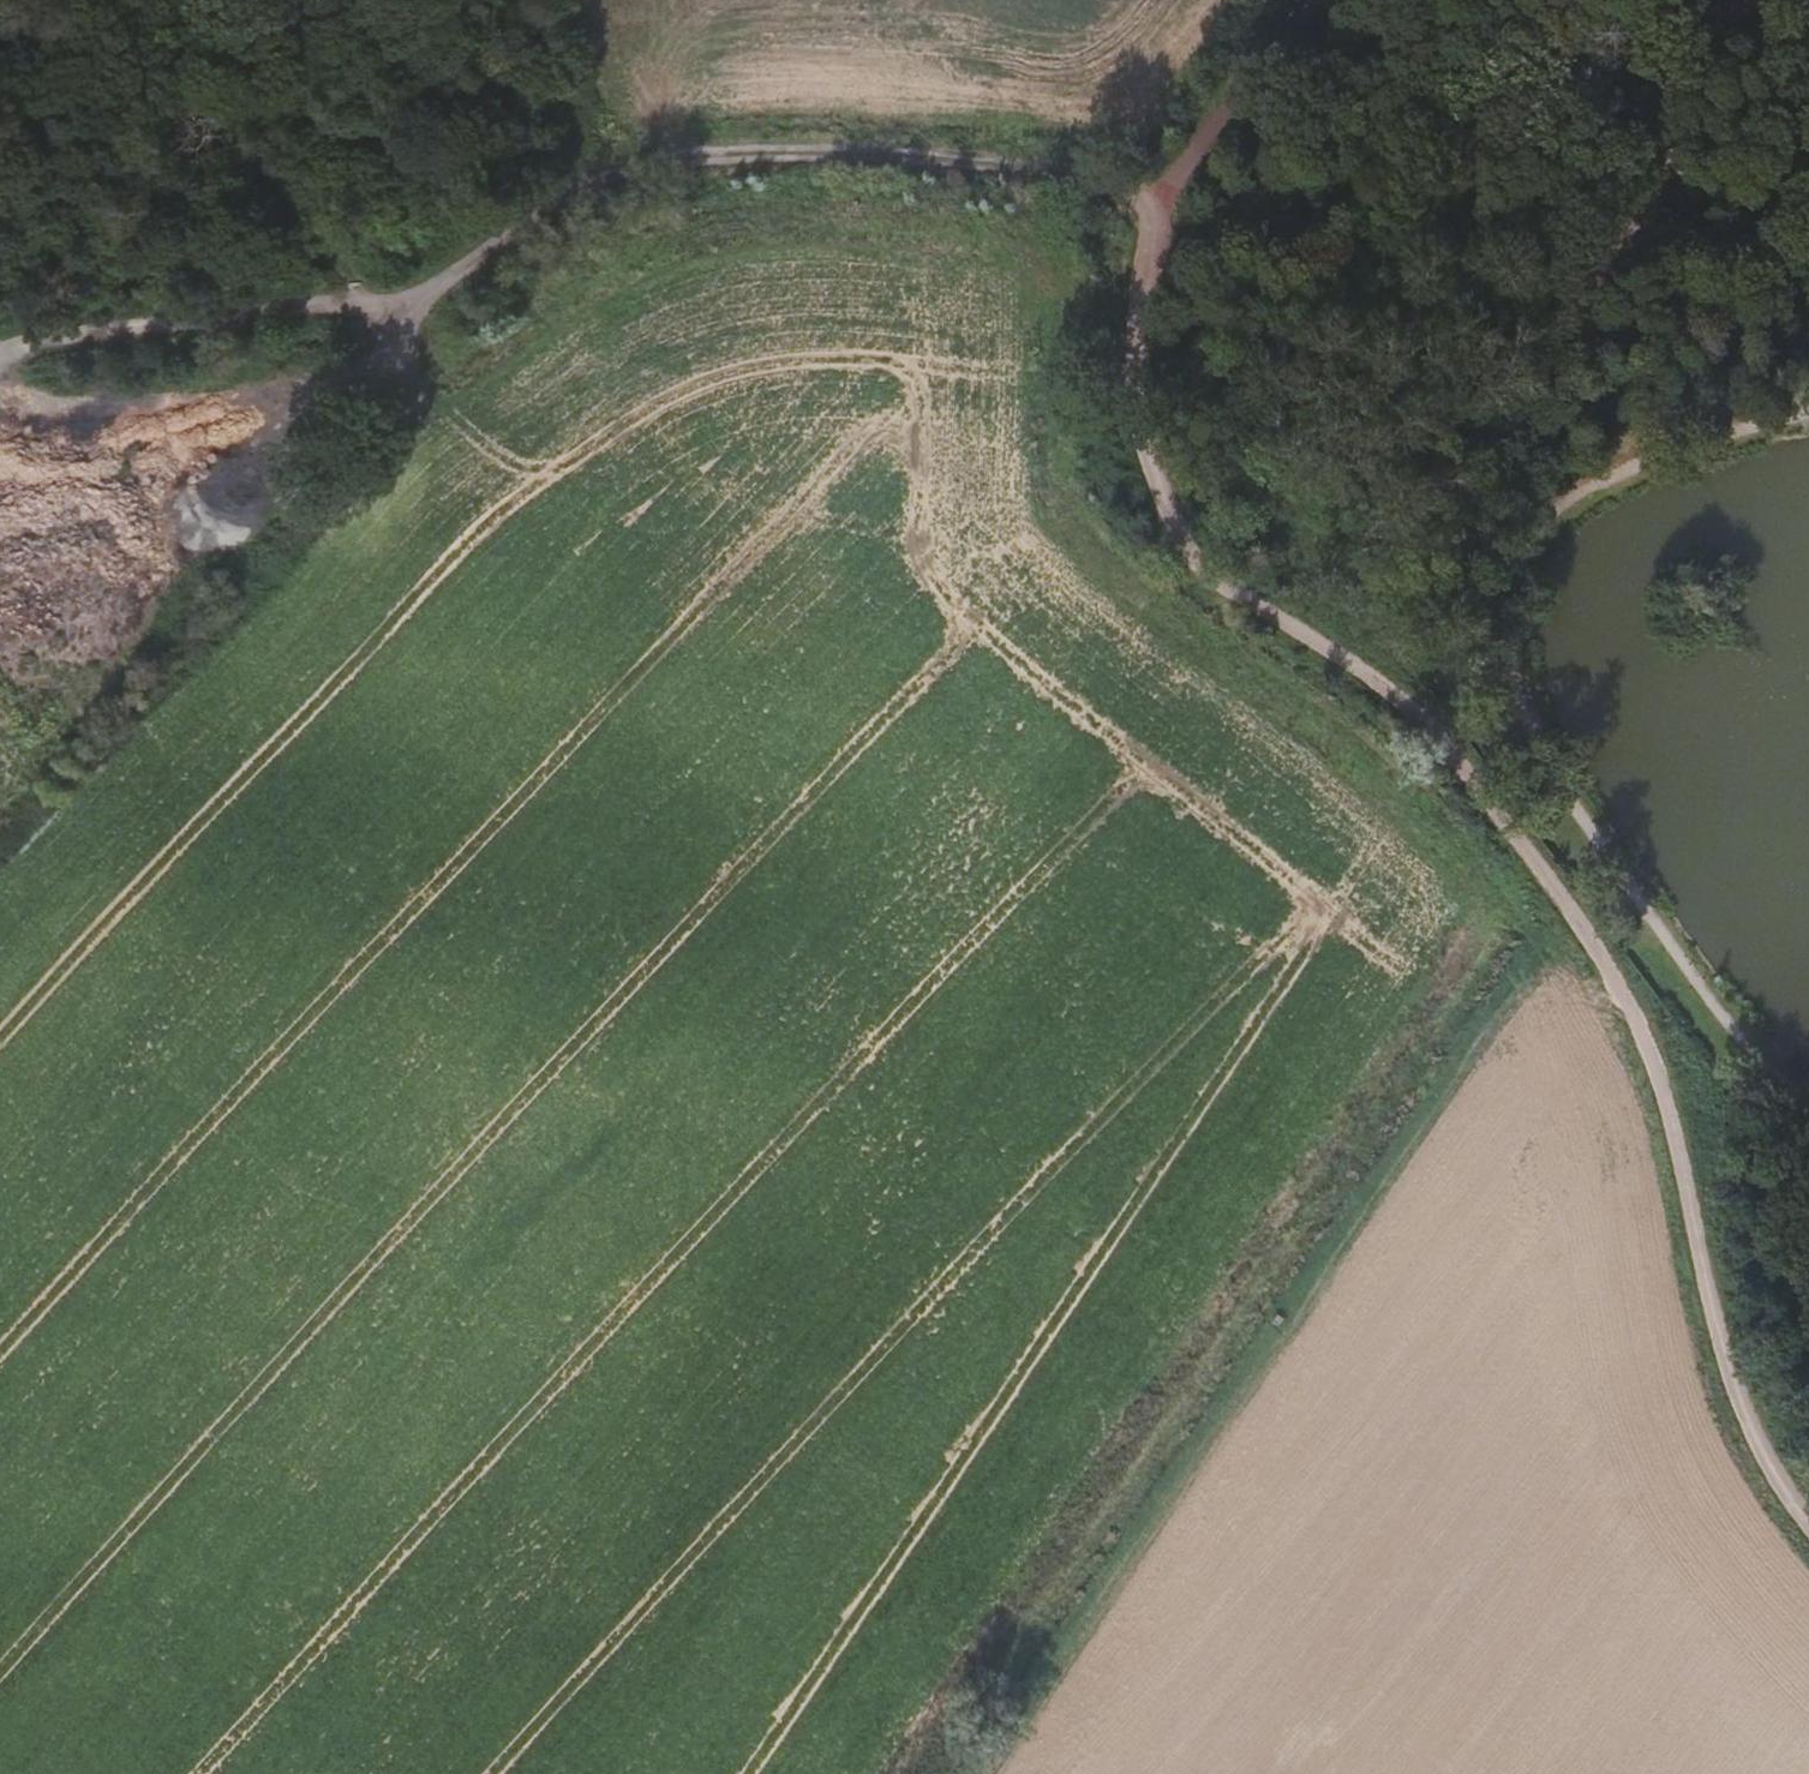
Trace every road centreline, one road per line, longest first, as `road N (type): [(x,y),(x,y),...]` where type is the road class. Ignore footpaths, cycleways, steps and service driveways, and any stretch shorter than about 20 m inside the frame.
road 1 (track): [(1188,188),(866,152),(731,154),(653,165),(423,291),(338,309),(0,350)]
road 2 (track): [(1729,0),(1693,75),(1565,431),(1537,596)]

